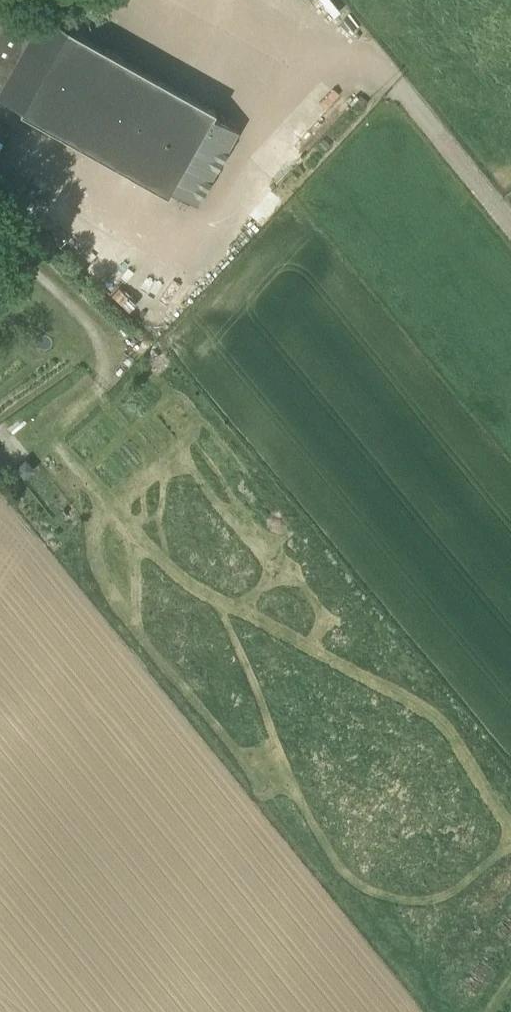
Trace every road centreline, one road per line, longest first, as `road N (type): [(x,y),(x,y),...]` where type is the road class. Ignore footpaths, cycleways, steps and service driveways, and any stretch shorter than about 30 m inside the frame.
road 1 (unclassified): [(510,217),(420,103)]

